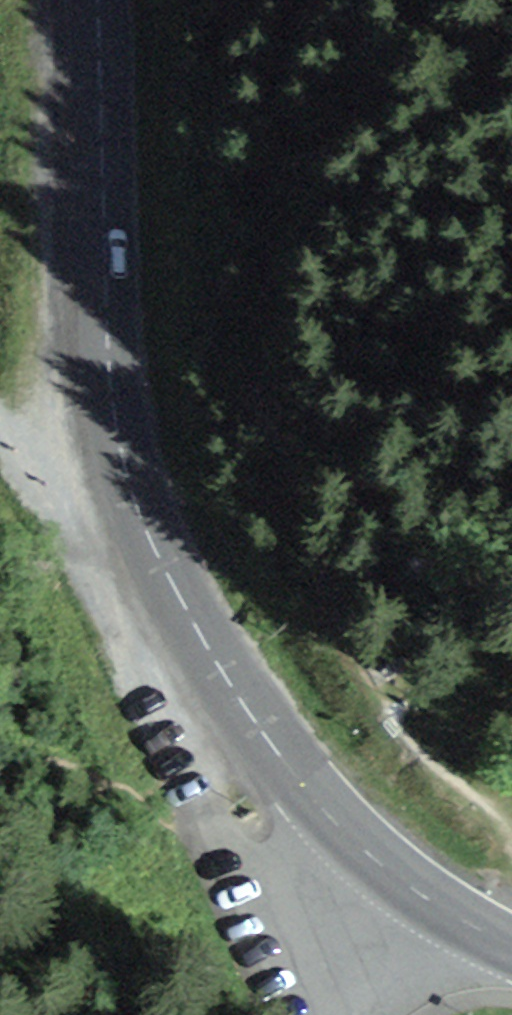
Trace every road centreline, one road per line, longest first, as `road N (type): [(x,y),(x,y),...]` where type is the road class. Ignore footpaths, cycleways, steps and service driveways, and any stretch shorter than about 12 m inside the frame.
road 1 (secondary): [(511,948),(417,891),(324,812),(237,694),(148,531),(131,489),(114,393),(99,0)]
road 2 (track): [(148,531),(5,443),(0,429)]
road 3 (track): [(417,891),(381,957),(368,1014)]

